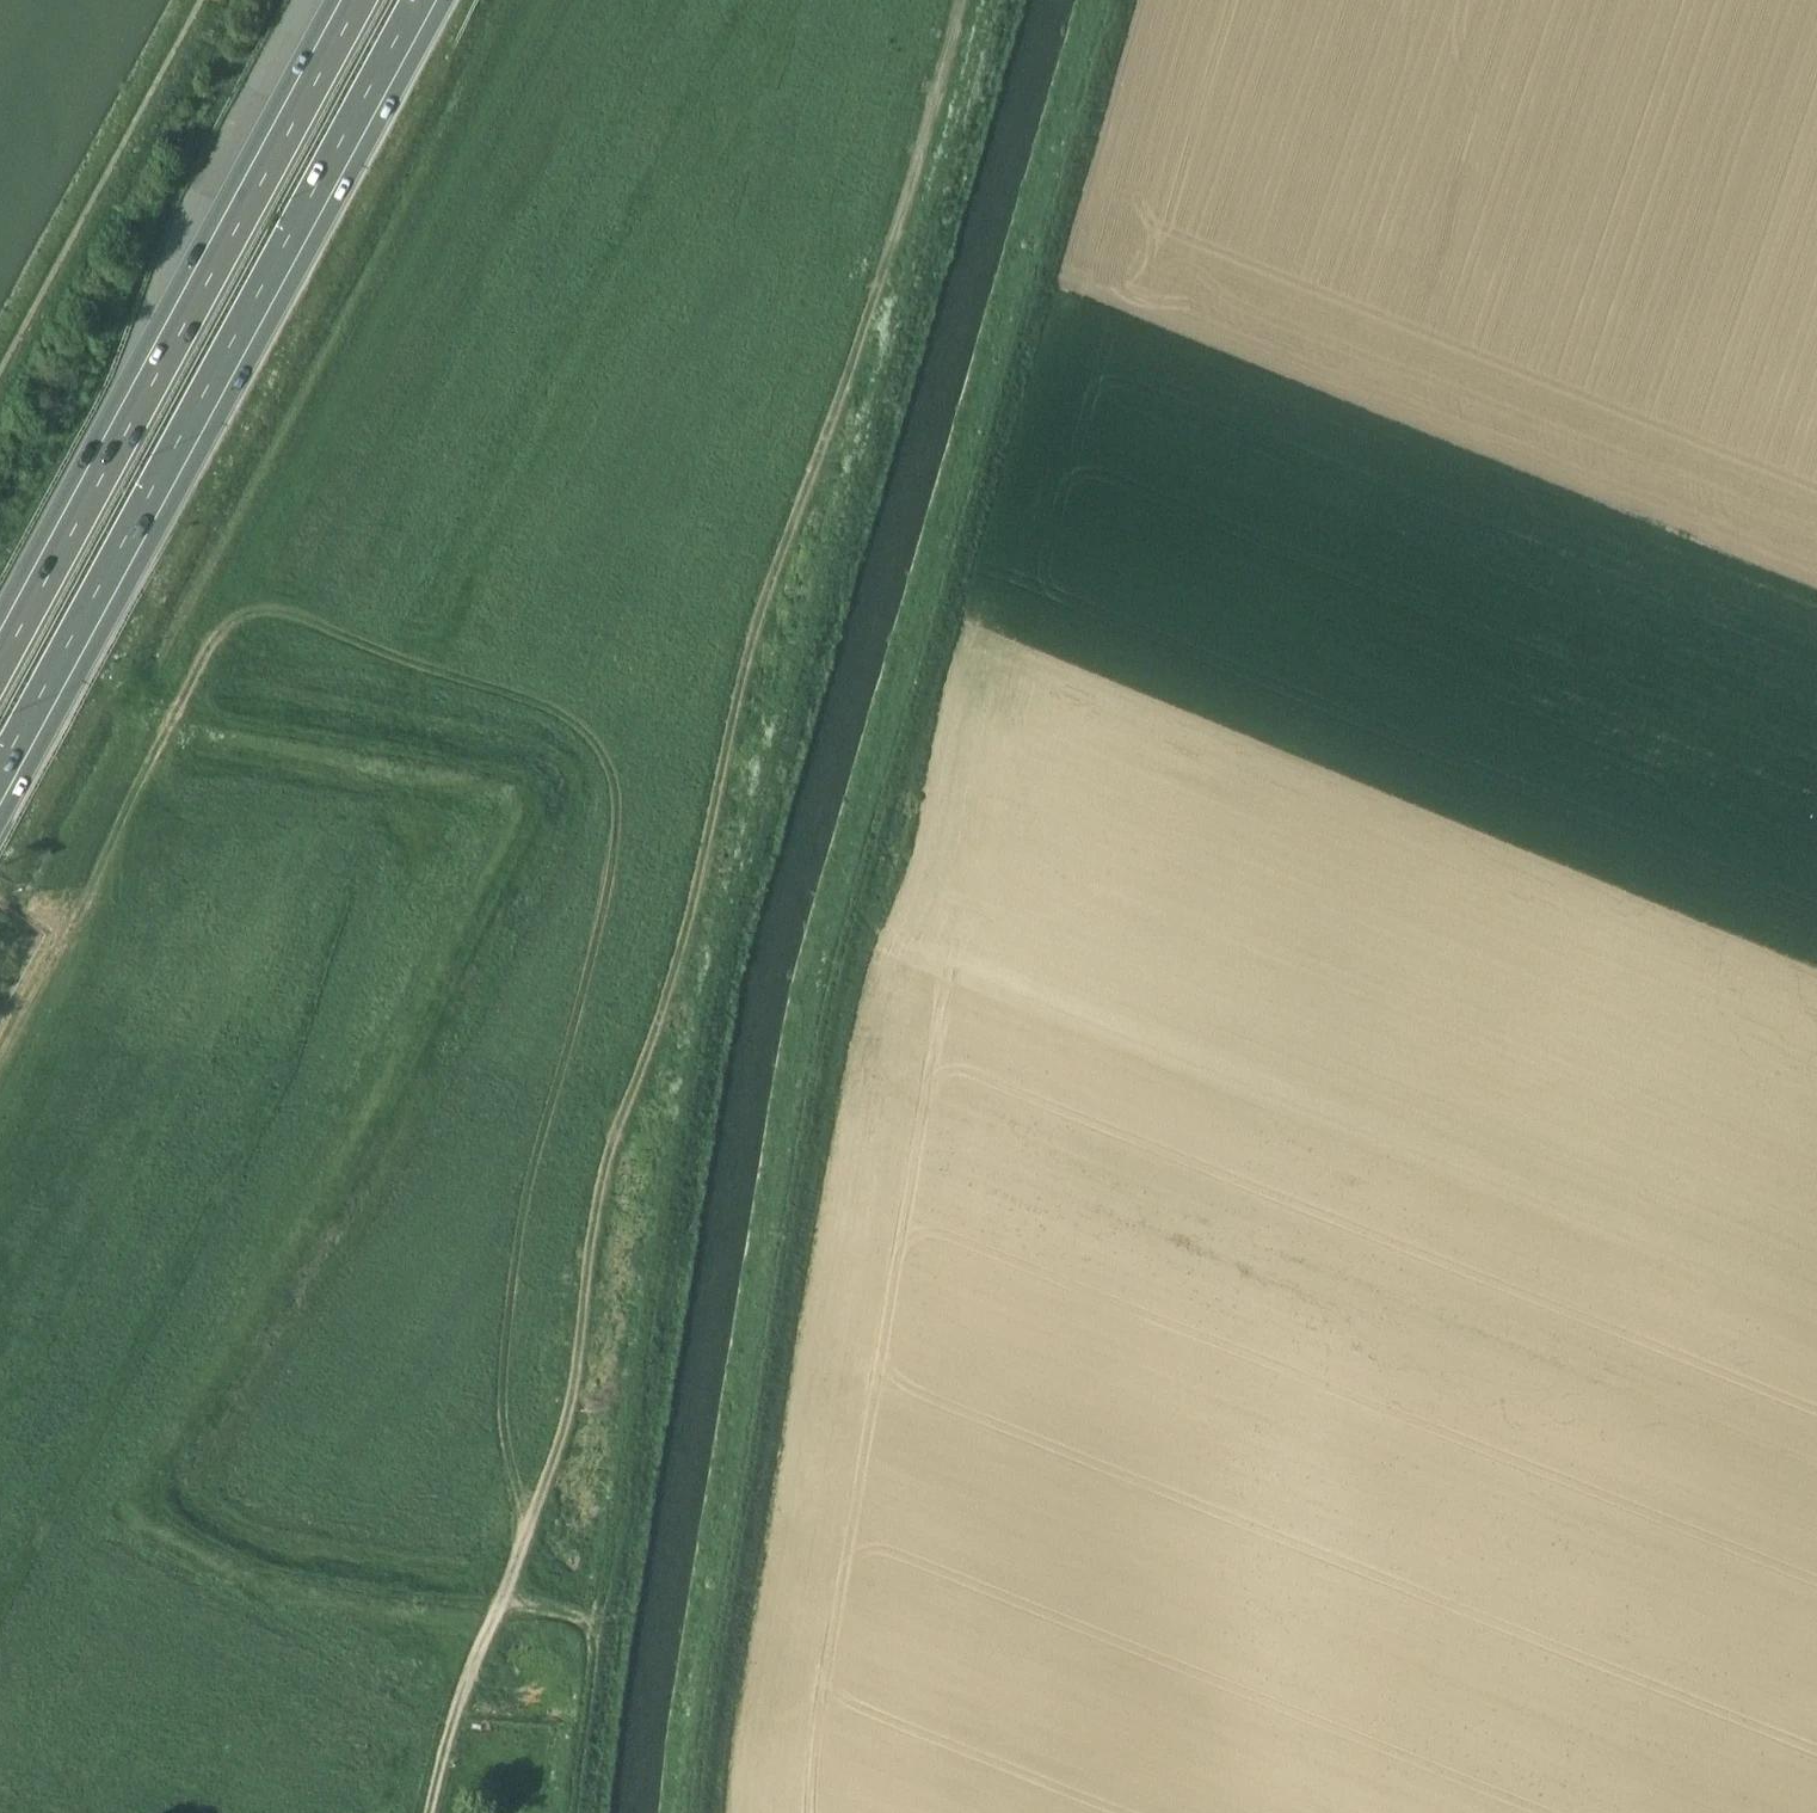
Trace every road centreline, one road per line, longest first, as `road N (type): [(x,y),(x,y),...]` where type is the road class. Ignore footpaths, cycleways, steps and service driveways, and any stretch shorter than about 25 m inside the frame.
road 1 (track): [(429,1812),(459,1700),(565,1425),(586,1318),(590,1241),(615,1140),(690,924),(751,650),(743,603)]
road 2 (motorway): [(0,784),(425,0)]
road 3 (motorway): [(353,0),(0,651)]

